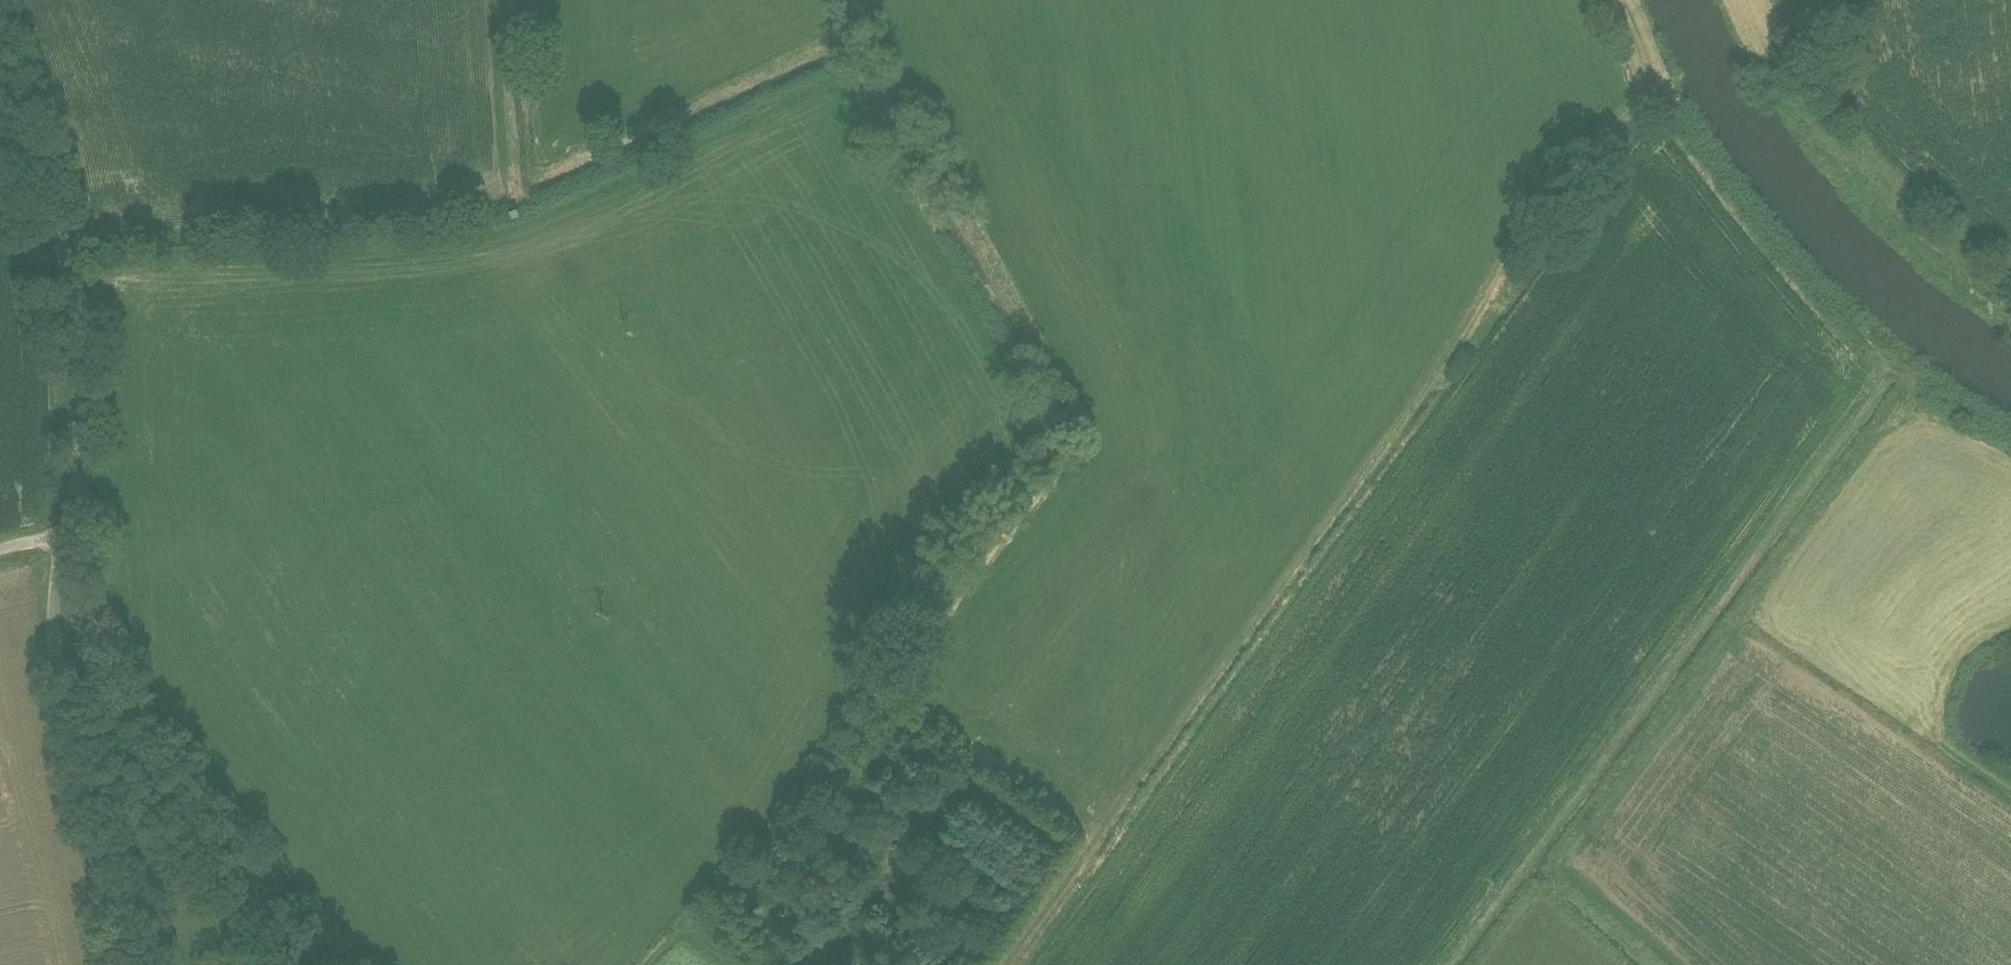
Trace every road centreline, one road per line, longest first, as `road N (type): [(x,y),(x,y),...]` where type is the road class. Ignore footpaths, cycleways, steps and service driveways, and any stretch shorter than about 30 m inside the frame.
road 1 (track): [(1665,96),(1584,172),(1218,656),(999,964)]
road 2 (unclassified): [(0,57),(56,184),(71,251),(83,400),(78,487),(62,541)]
road 3 (unclassified): [(62,541),(97,678),(310,964)]
road 4 (residential): [(124,964),(57,650),(62,541)]

